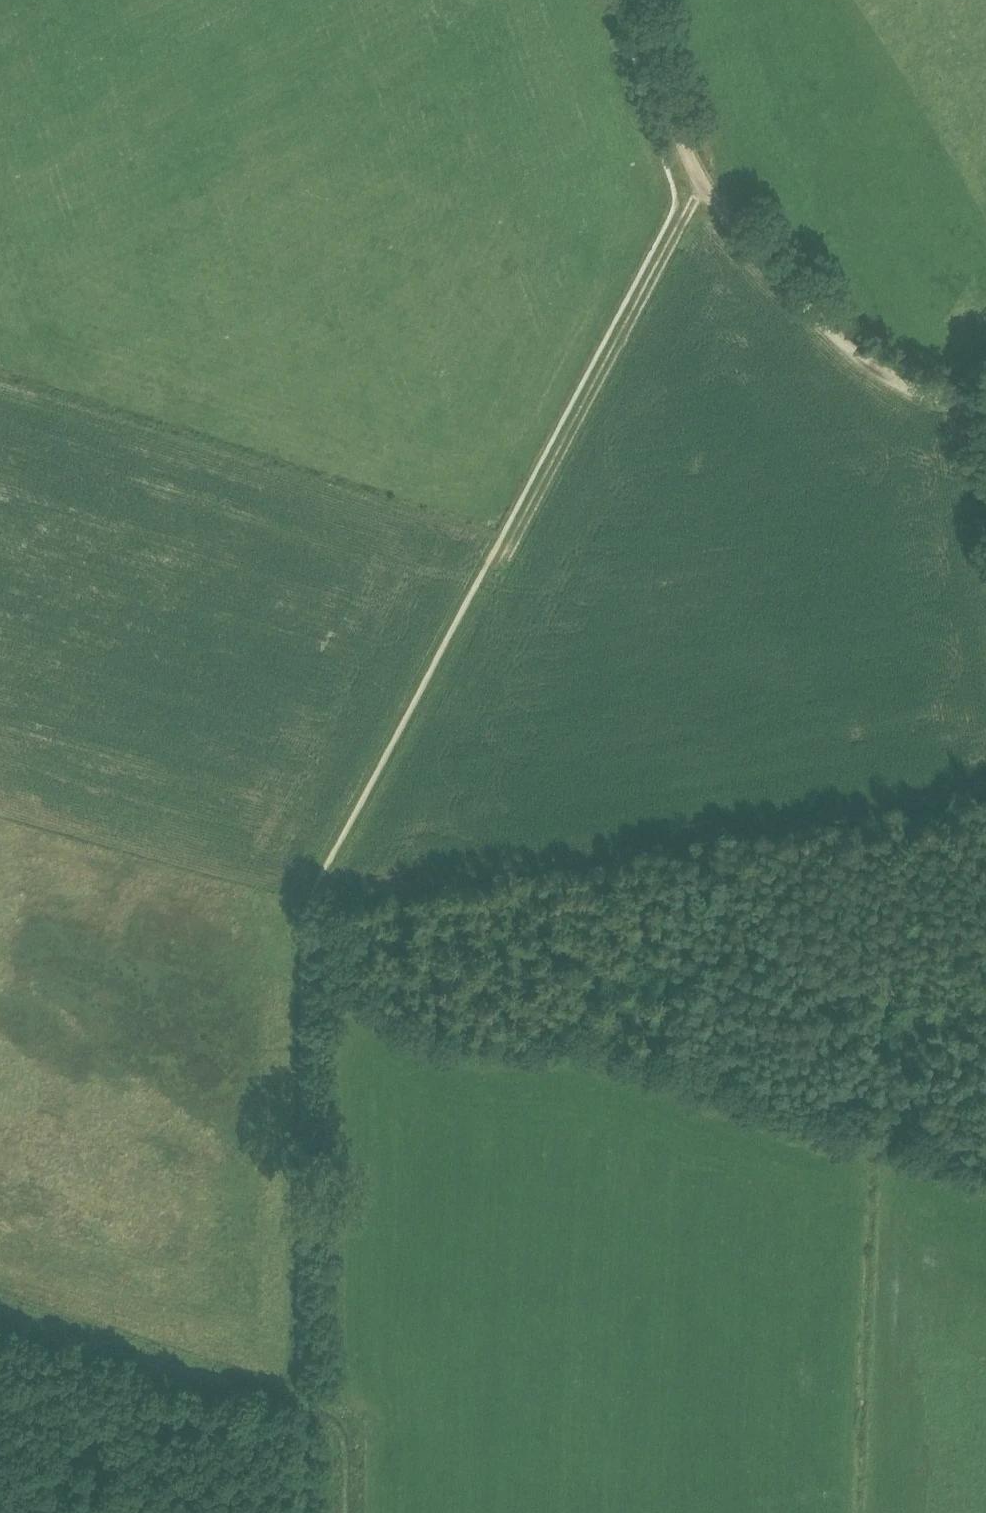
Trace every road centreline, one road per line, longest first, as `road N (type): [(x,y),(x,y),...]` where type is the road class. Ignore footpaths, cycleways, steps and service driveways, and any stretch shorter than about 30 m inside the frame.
road 1 (track): [(481,574),(506,556),(703,184)]
road 2 (track): [(703,184),(785,287),(883,374),(940,401),(985,398)]
road 3 (track): [(638,0),(703,184)]

